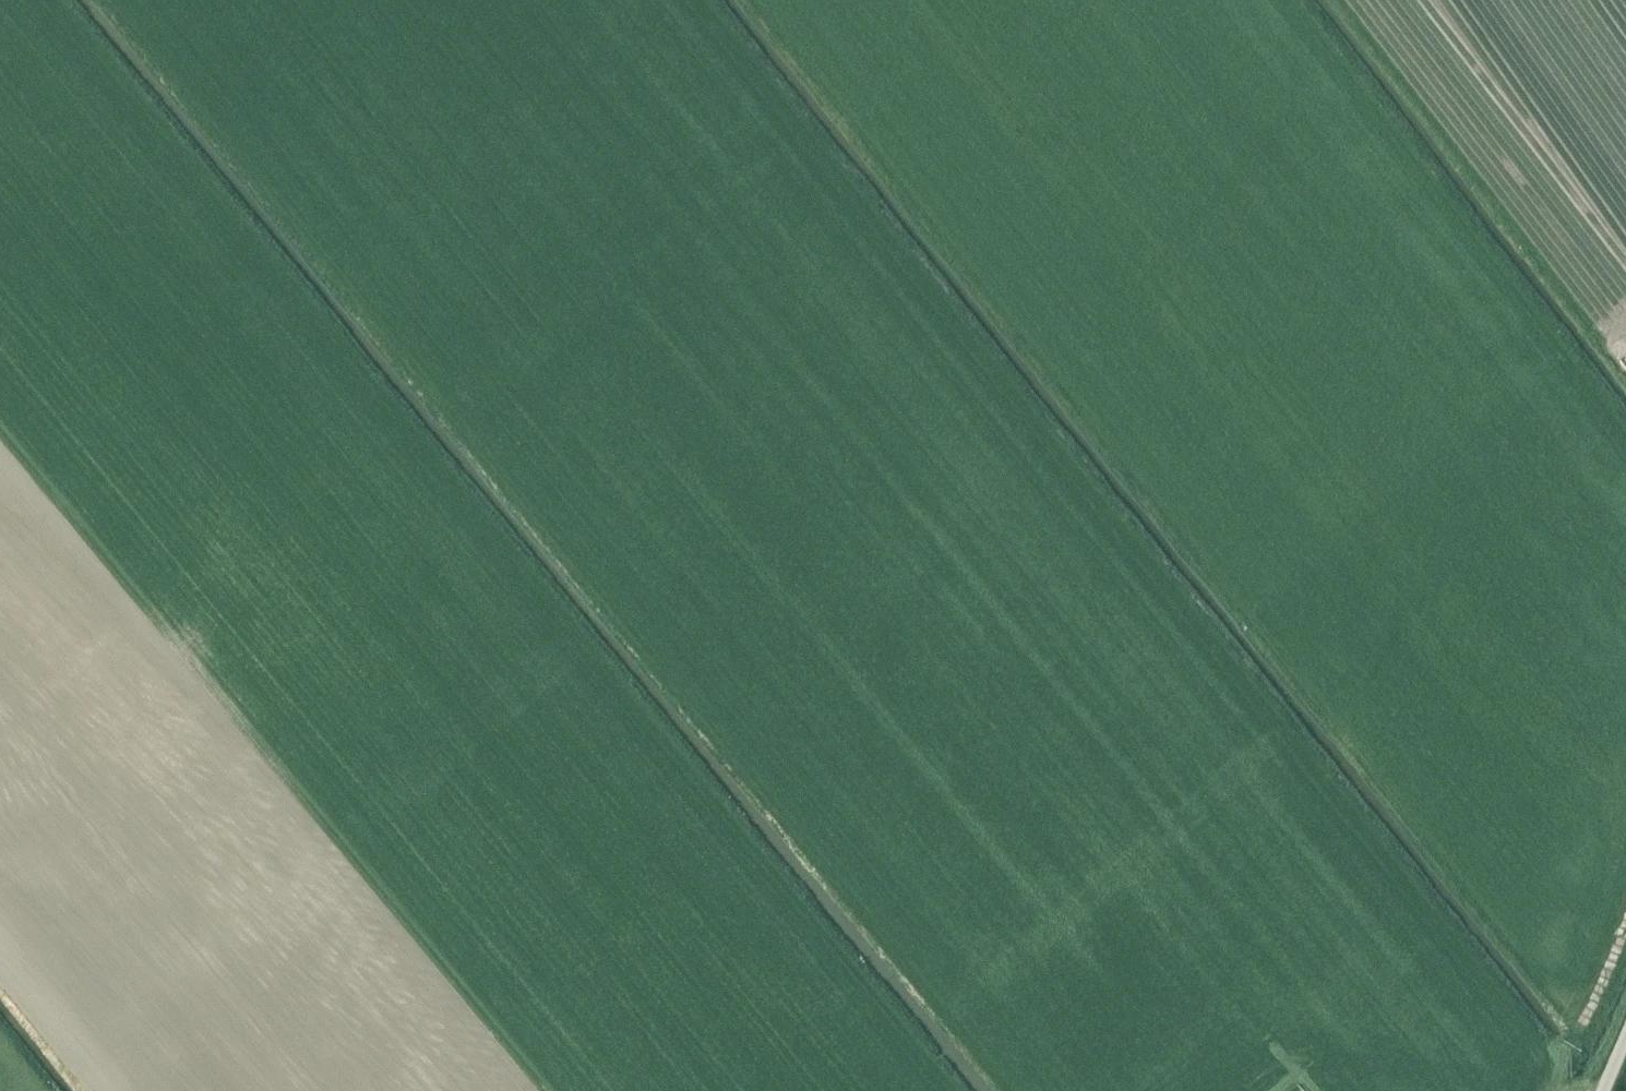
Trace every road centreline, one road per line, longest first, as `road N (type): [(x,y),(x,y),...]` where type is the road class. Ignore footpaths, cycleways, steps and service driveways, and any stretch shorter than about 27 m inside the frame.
road 1 (track): [(1552,1090),(1625,927)]

